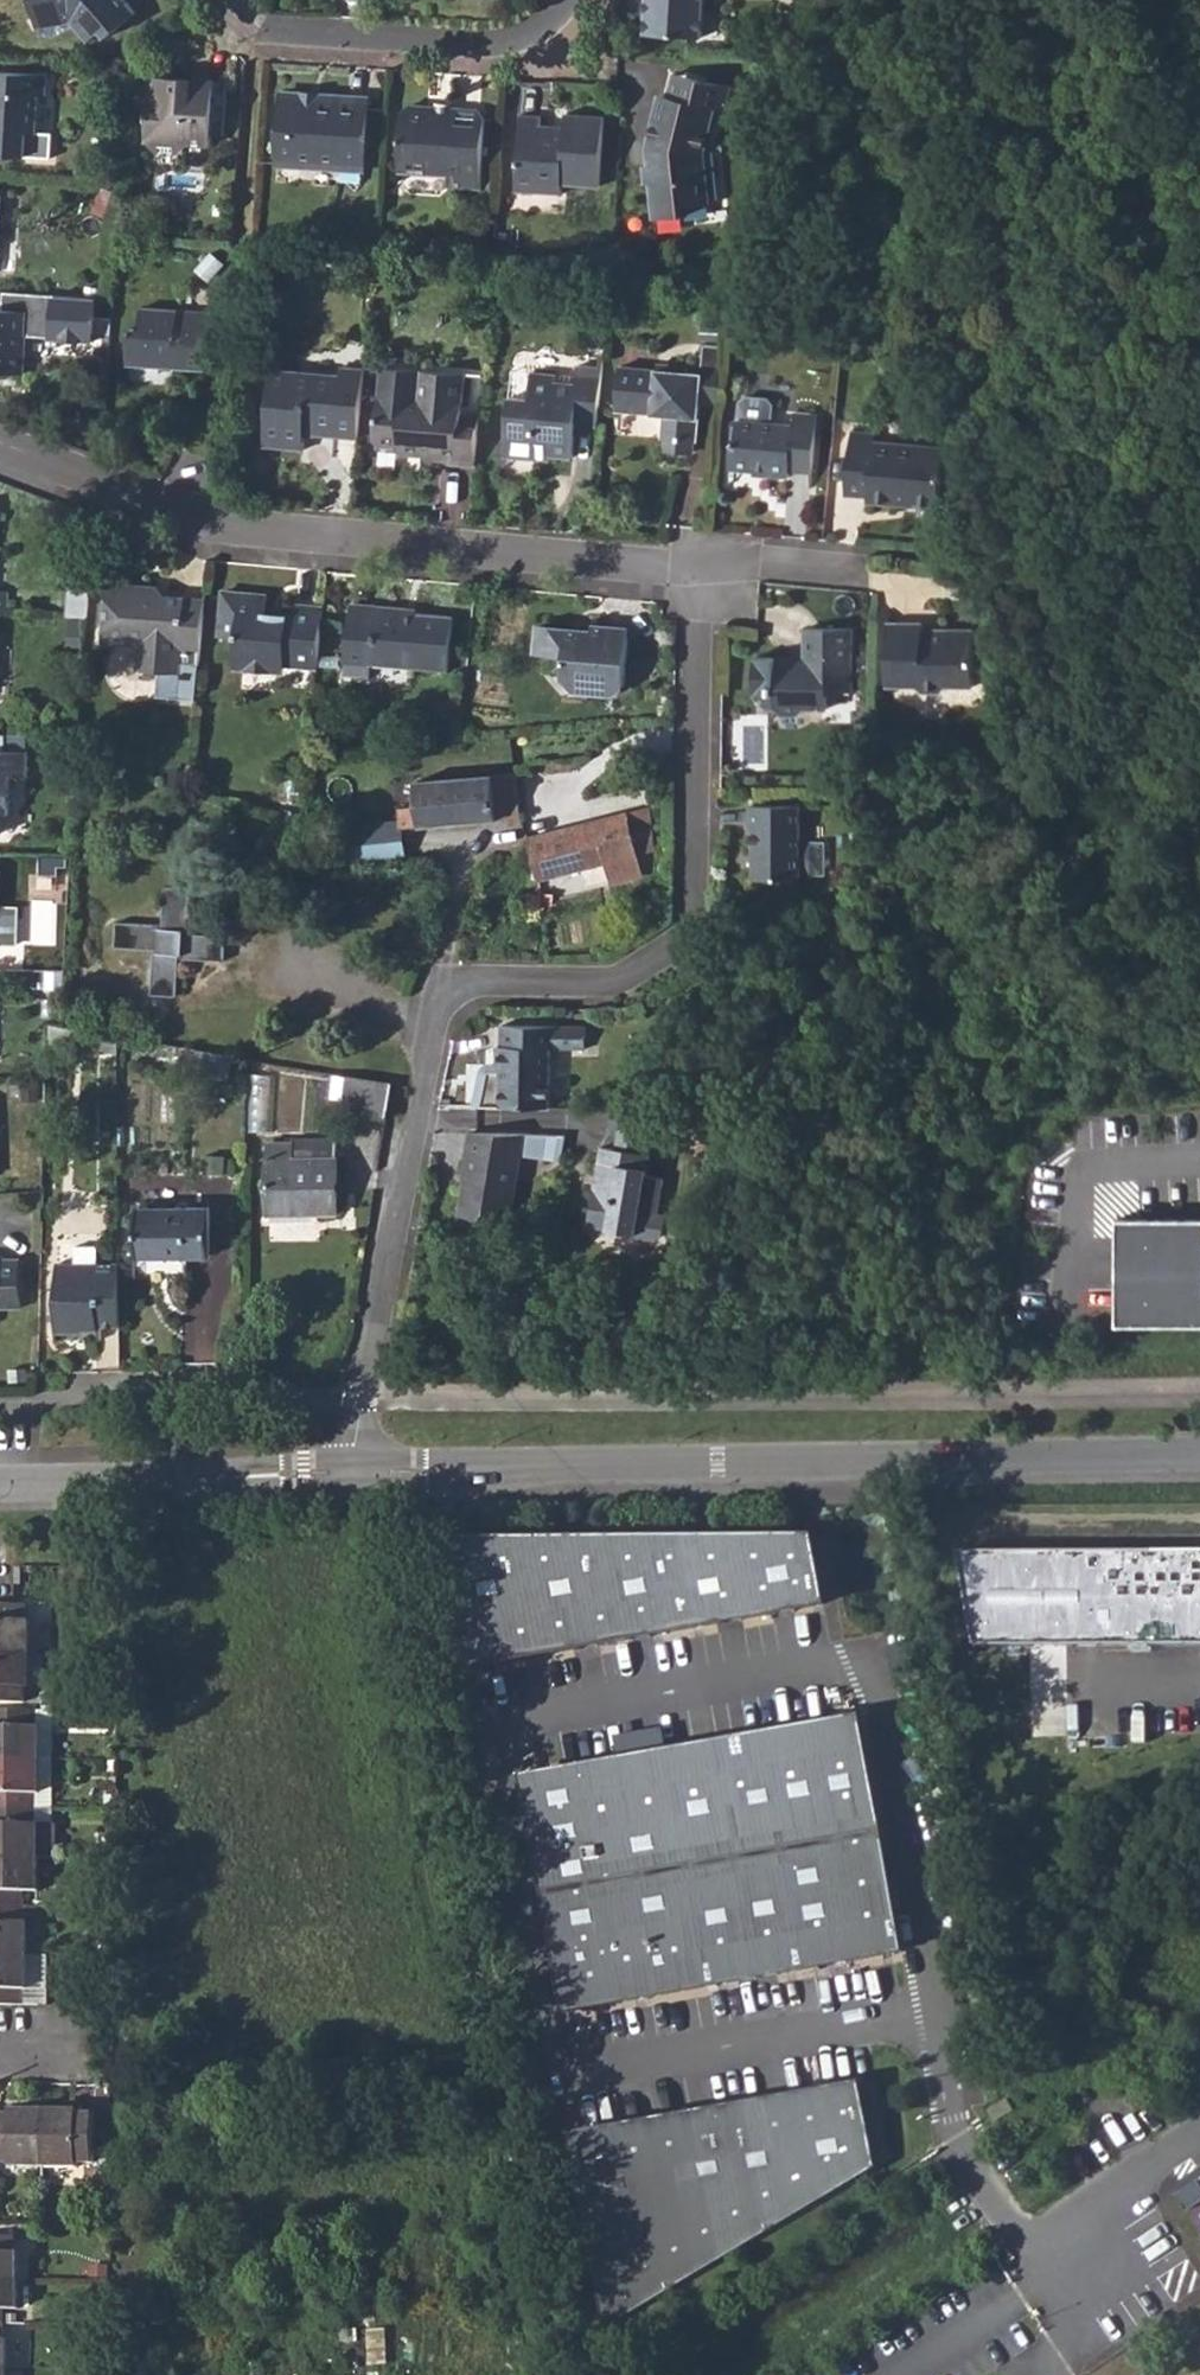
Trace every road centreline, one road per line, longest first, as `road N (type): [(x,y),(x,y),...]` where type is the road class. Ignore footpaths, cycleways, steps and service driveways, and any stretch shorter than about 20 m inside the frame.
road 1 (residential): [(693,576),(694,932),(609,989),(480,989),(434,1015),(350,1470)]
road 2 (residential): [(1199,1456),(350,1470)]
road 3 (residential): [(0,446),(219,531),(693,576)]
road 4 (residential): [(218,0),(253,28),(494,48),(545,32),(573,0)]
road 5 (residential): [(350,1470),(0,1480)]
road 6 (unclassified): [(1199,2134),(1087,2204),(1080,2267)]
road 7 (residential): [(693,576),(749,560),(864,571)]

